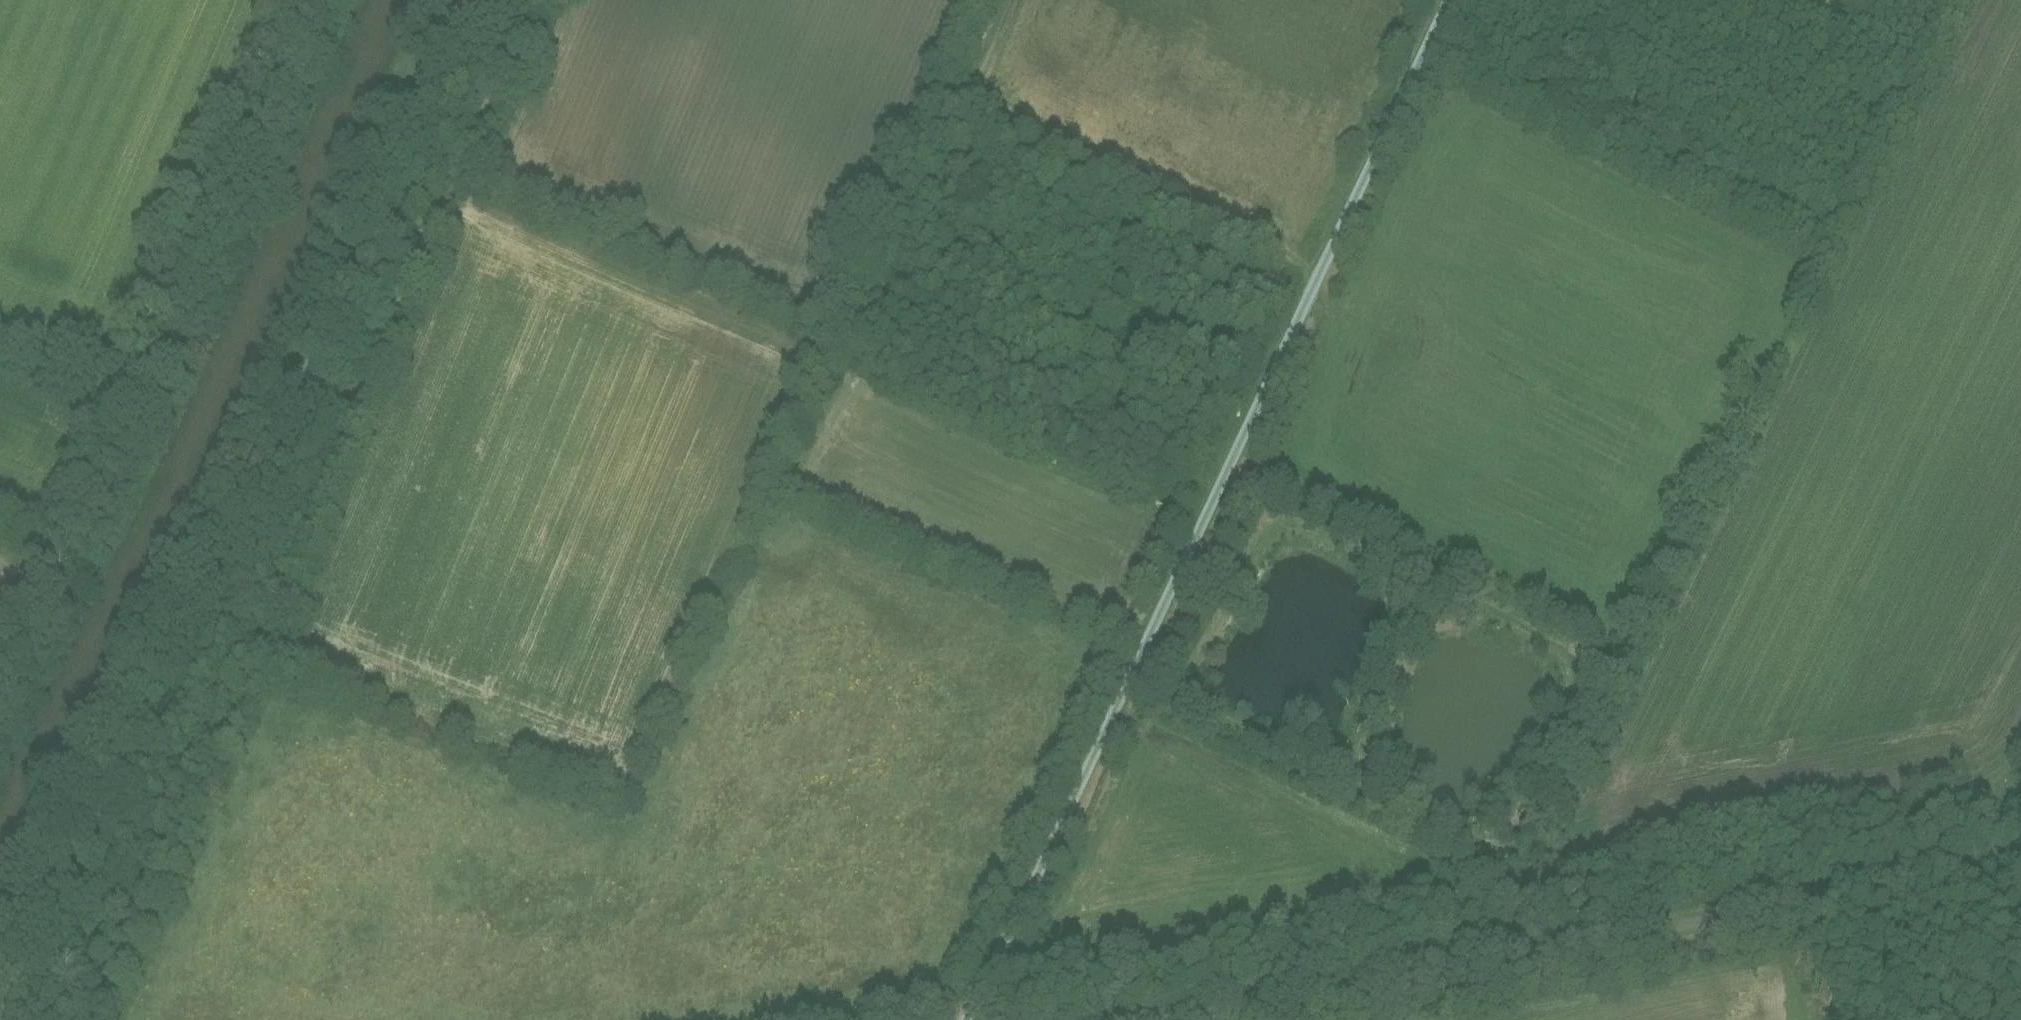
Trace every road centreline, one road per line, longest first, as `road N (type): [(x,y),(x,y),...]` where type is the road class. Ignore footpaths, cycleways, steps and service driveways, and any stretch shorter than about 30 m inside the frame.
road 1 (residential): [(960,1019),(1135,671),(1450,0)]
road 2 (unclassified): [(470,0),(295,414),(0,979)]
road 3 (residential): [(1093,1019),(2020,840)]

